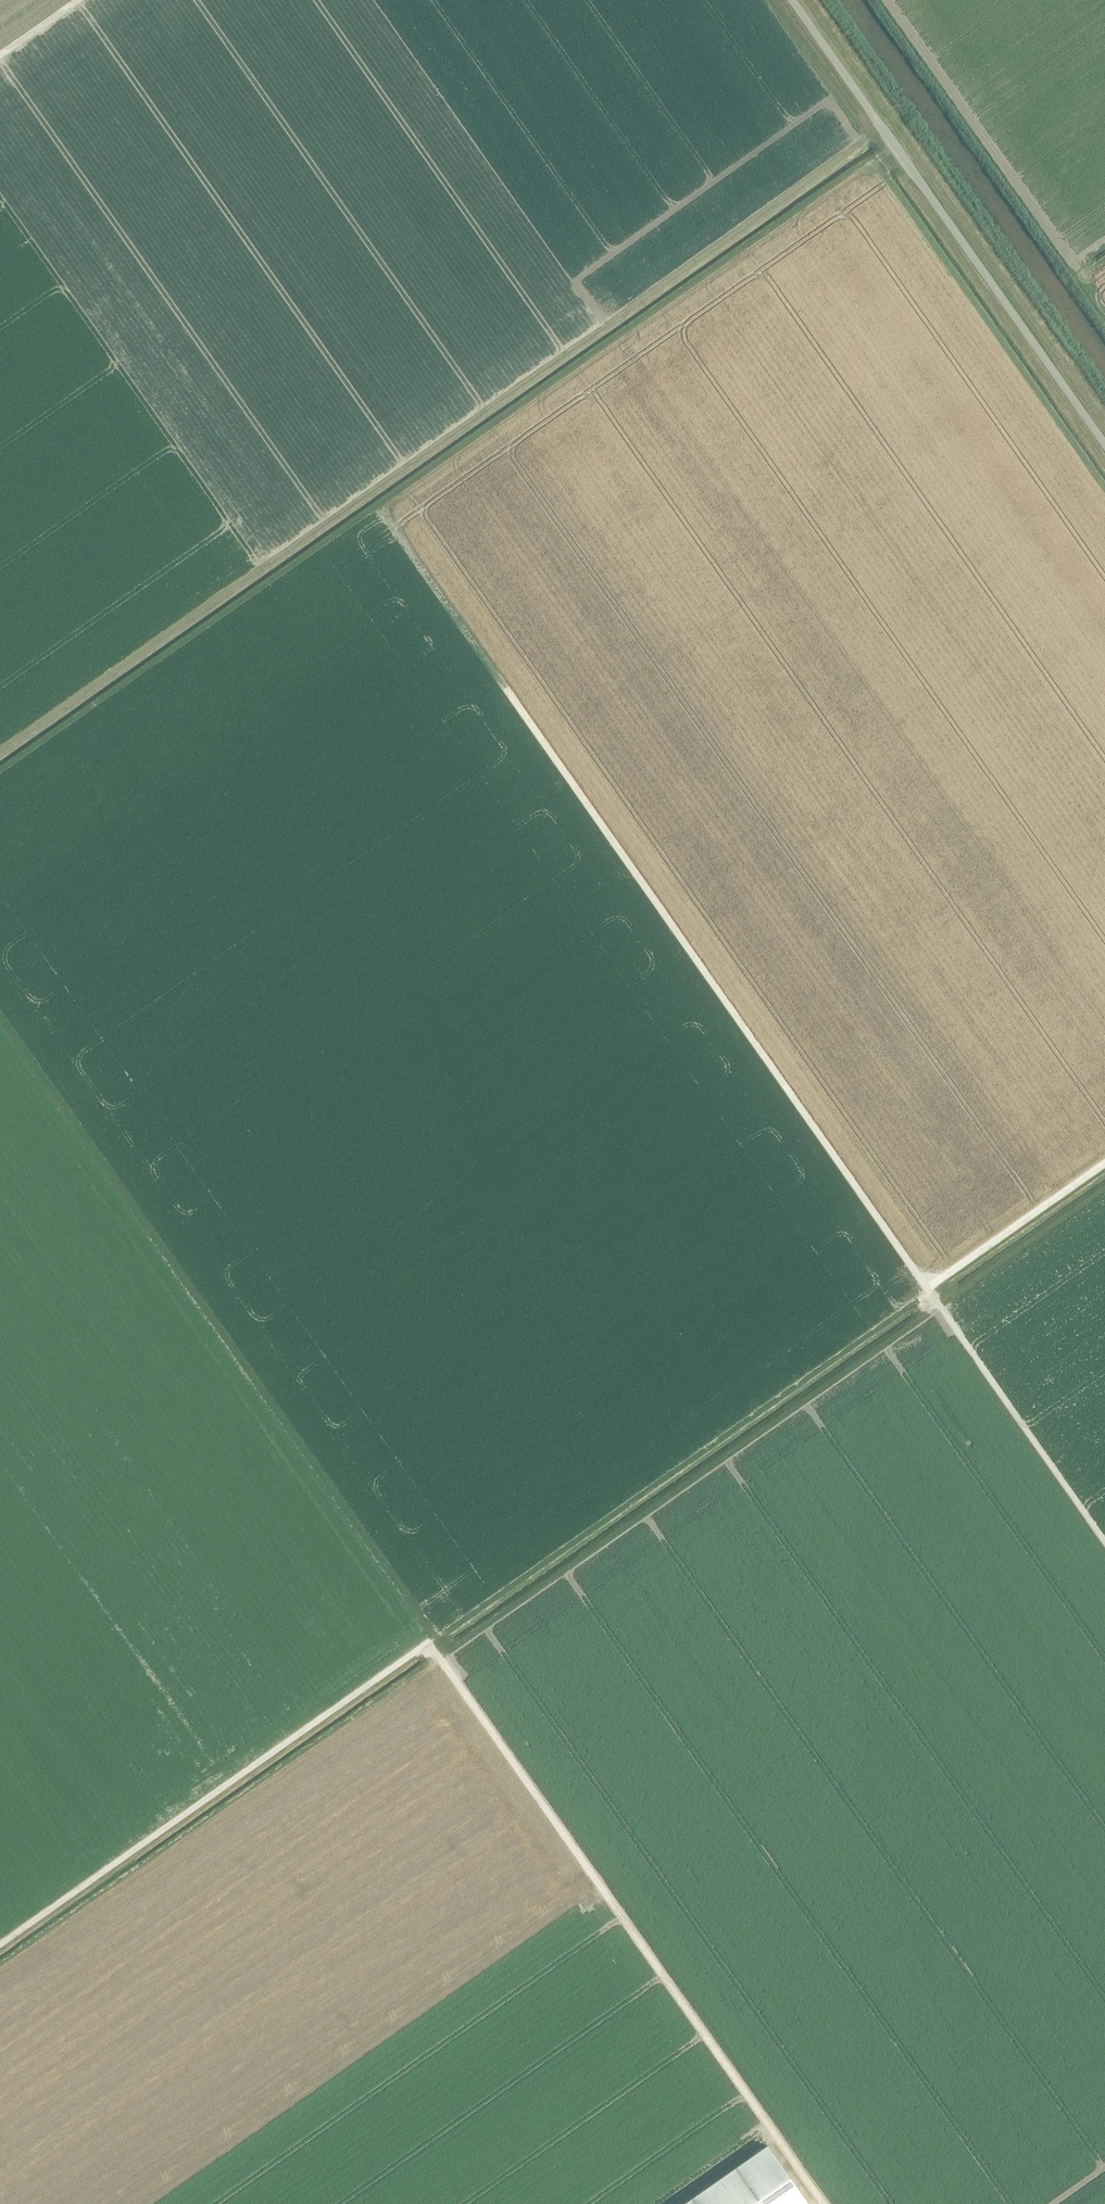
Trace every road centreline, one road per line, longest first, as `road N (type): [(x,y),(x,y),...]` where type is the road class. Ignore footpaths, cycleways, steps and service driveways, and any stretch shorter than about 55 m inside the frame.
road 1 (track): [(775,2138),(429,1643),(0,1944)]
road 2 (track): [(1104,1540),(510,696)]
road 3 (unclassified): [(1104,443),(793,0)]
road 4 (track): [(926,1286),(1104,1162)]

